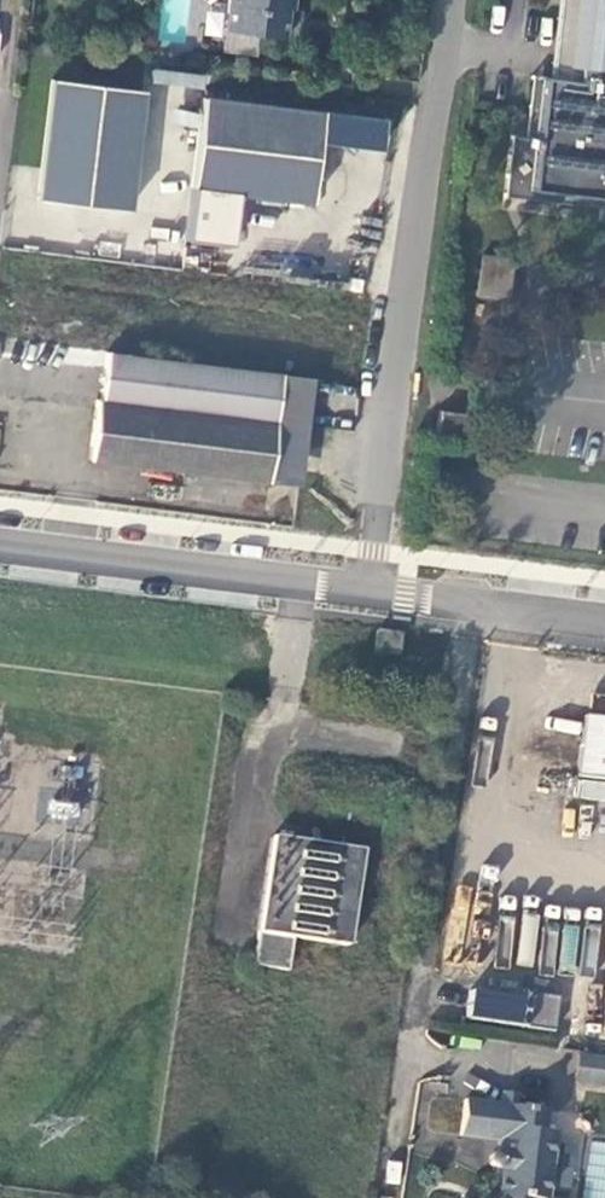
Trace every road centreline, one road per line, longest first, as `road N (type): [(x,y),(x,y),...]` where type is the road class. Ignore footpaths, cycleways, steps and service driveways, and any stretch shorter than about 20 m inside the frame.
road 1 (residential): [(452,0),(363,590)]
road 2 (residential): [(0,540),(363,590)]
road 3 (residential): [(363,590),(604,620)]

